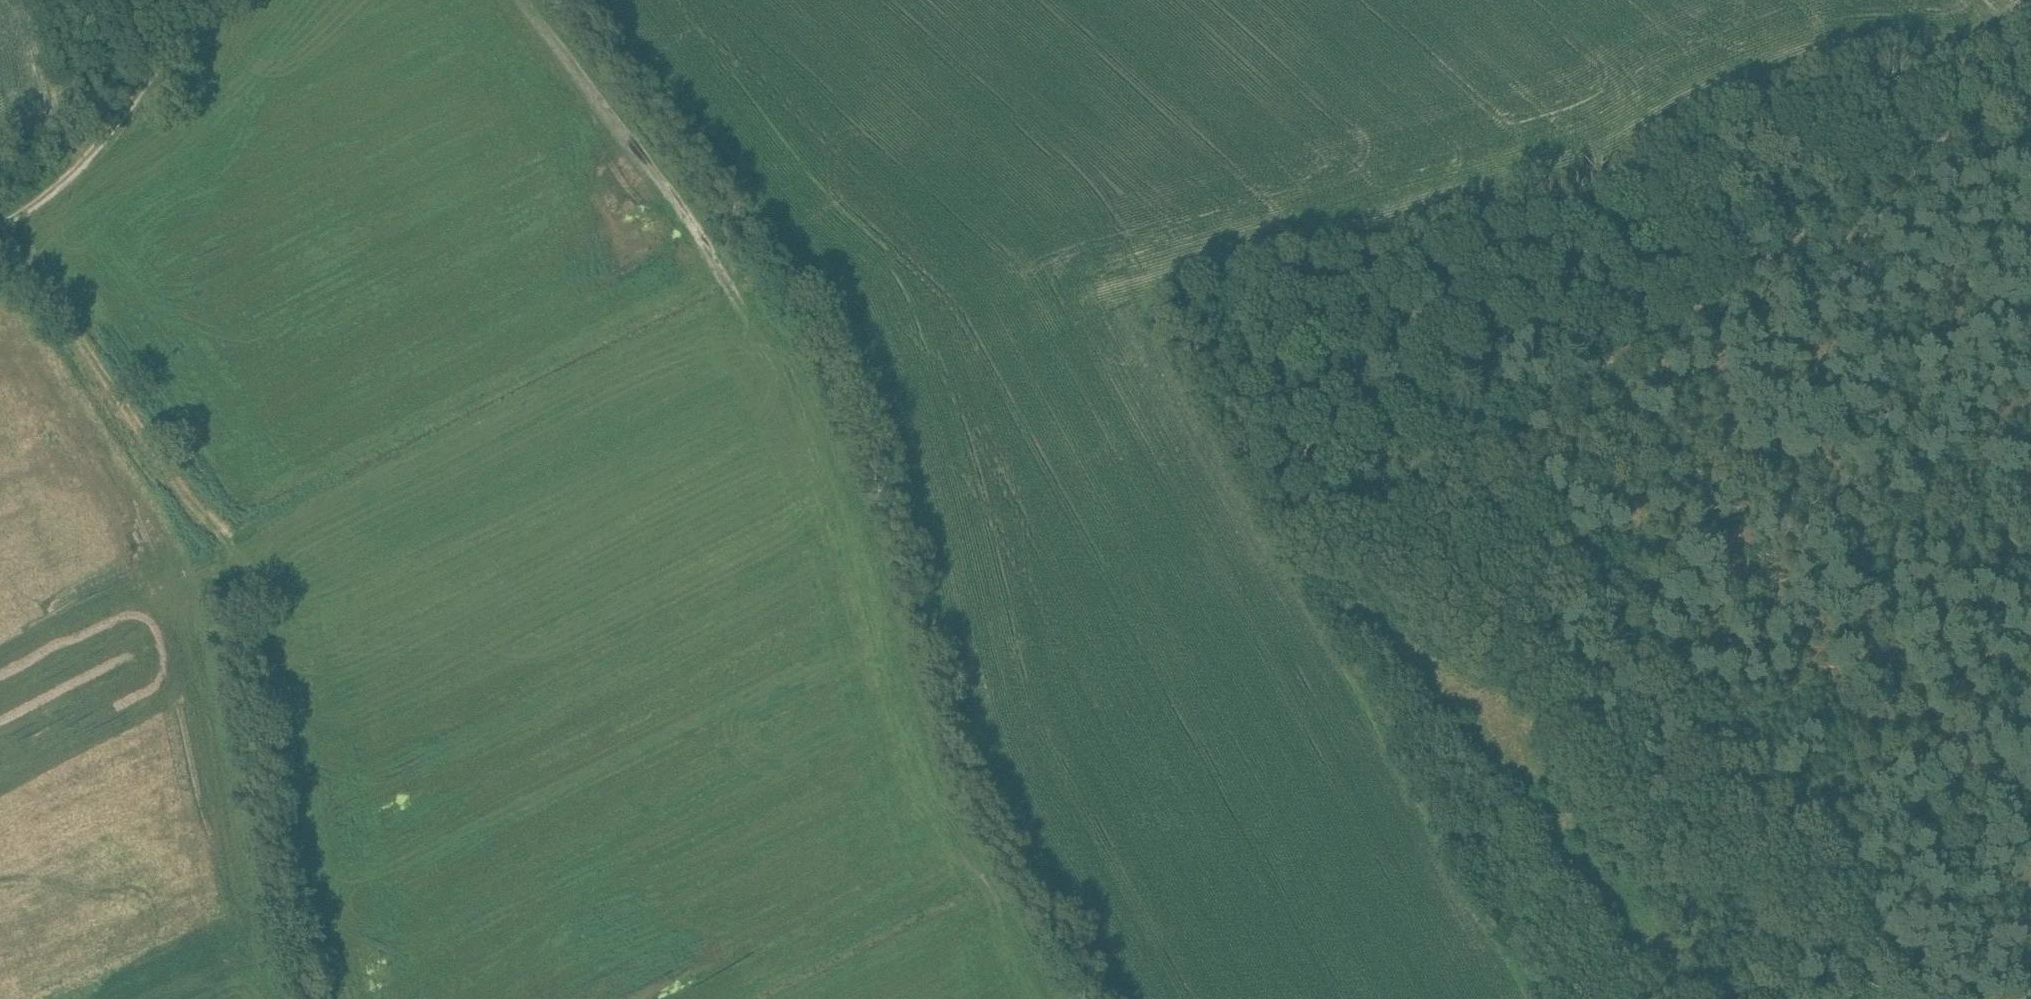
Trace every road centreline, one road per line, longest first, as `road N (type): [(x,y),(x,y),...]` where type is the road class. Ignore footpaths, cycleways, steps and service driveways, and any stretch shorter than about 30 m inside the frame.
road 1 (track): [(203,0),(62,173),(0,220)]

